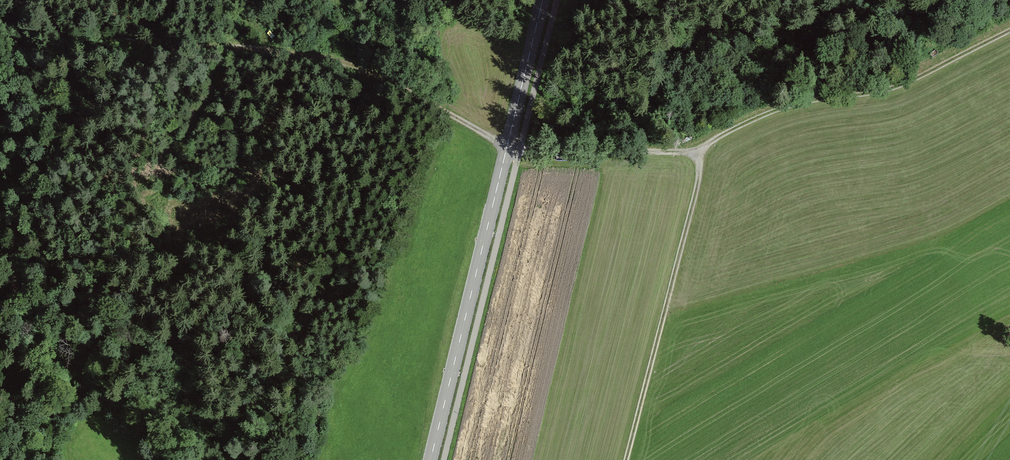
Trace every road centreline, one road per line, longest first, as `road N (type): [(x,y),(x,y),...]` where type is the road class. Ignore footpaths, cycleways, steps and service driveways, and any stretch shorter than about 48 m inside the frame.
road 1 (track): [(159,52),(222,46),(372,70),(509,145),(702,152),(627,459)]
road 2 (tertiary): [(431,459),(542,0)]
road 3 (track): [(702,152),(775,109),(897,85),(1009,30)]

